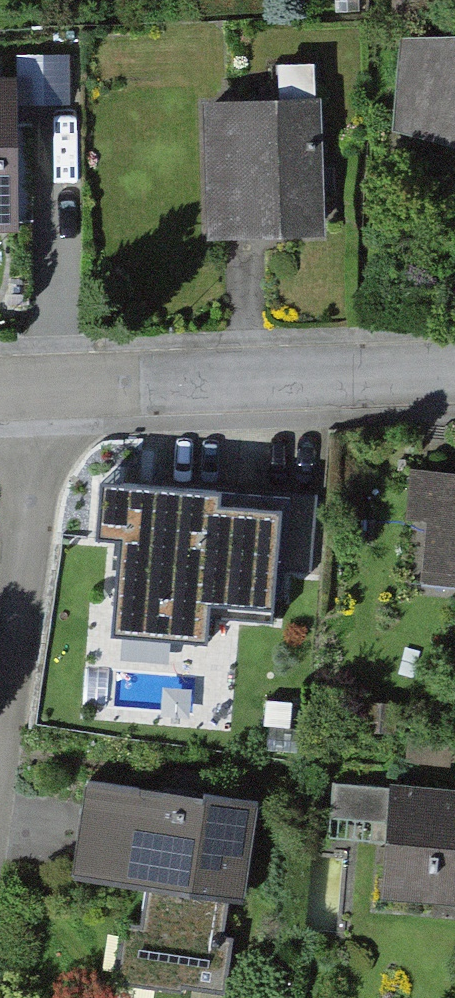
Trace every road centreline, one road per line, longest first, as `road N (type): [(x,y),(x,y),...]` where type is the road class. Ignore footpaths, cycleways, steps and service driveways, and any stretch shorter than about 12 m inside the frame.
road 1 (residential): [(46,388),(454,374)]
road 2 (residential): [(0,719),(46,388)]

